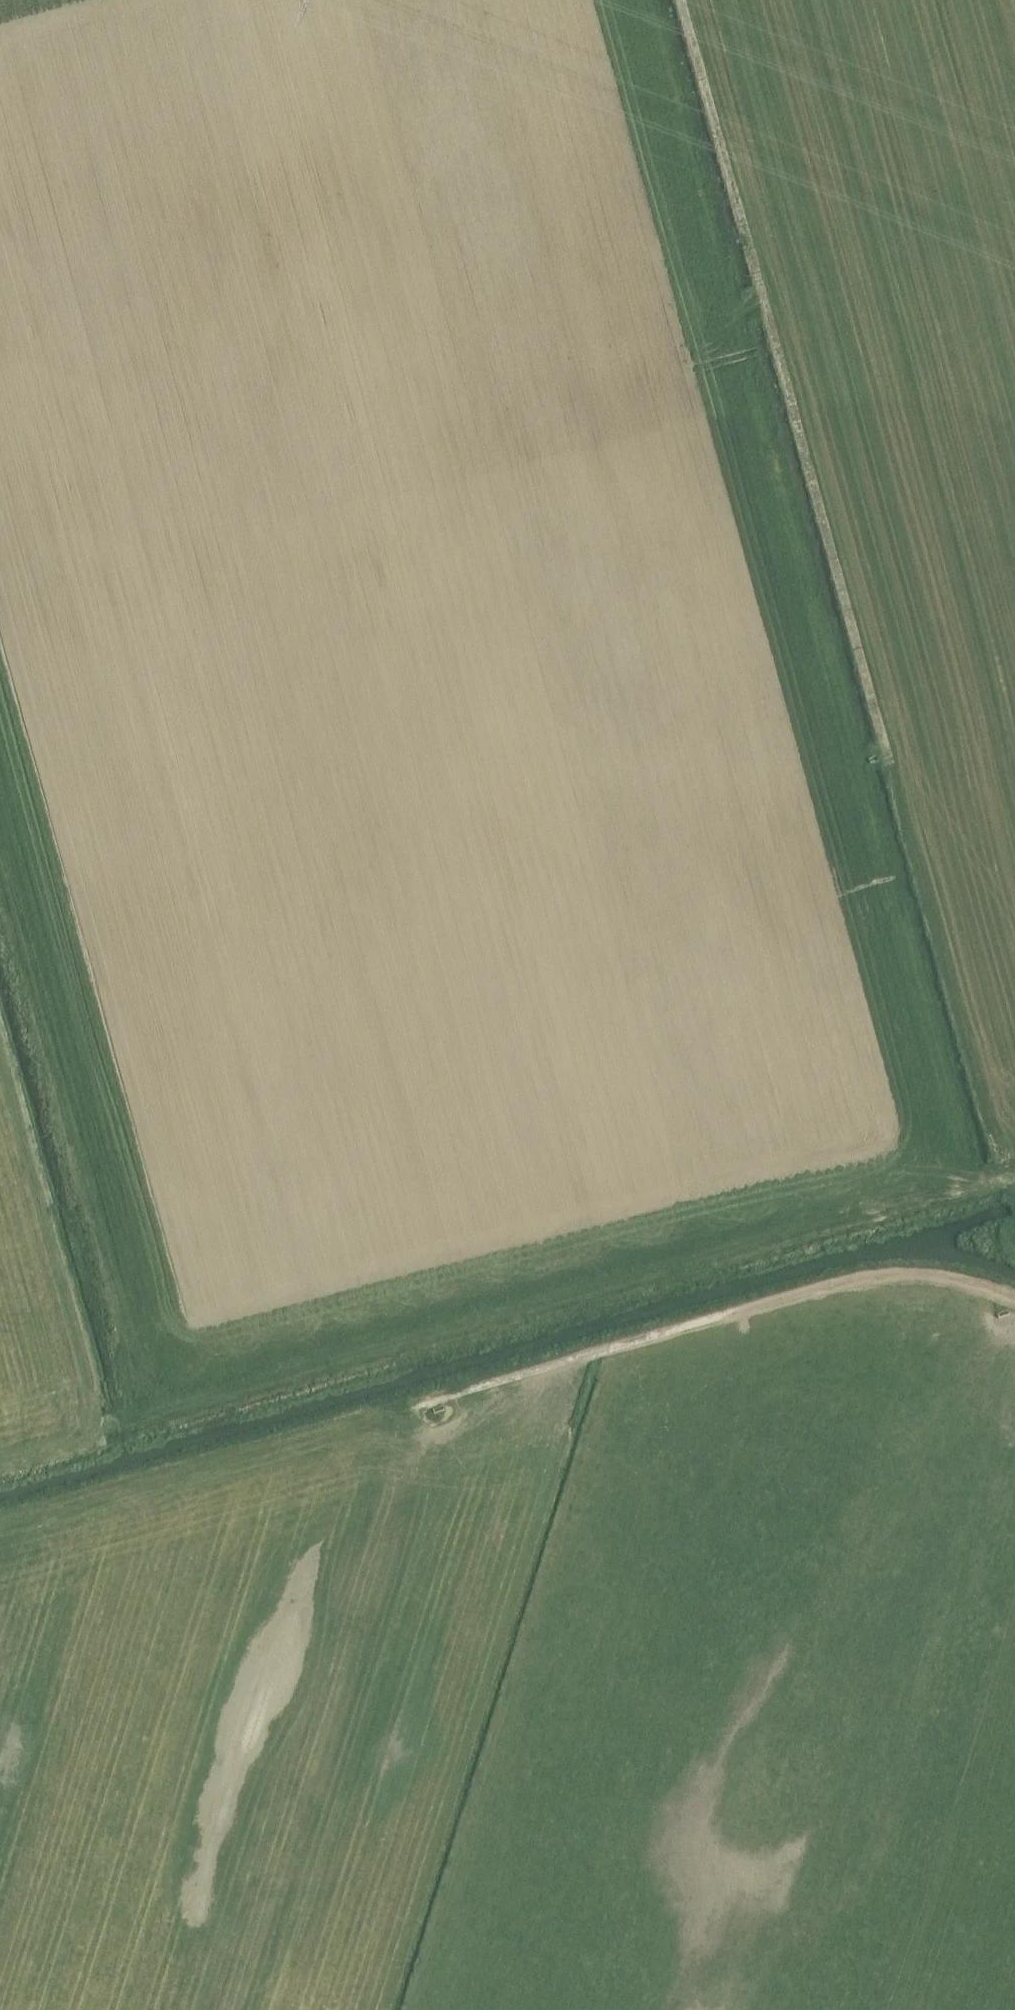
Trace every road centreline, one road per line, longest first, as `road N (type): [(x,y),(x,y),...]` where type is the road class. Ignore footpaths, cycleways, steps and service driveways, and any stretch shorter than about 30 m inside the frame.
road 1 (track): [(889,757),(681,0)]
road 2 (track): [(431,1403),(861,1280),(925,1279),(1014,1302)]

